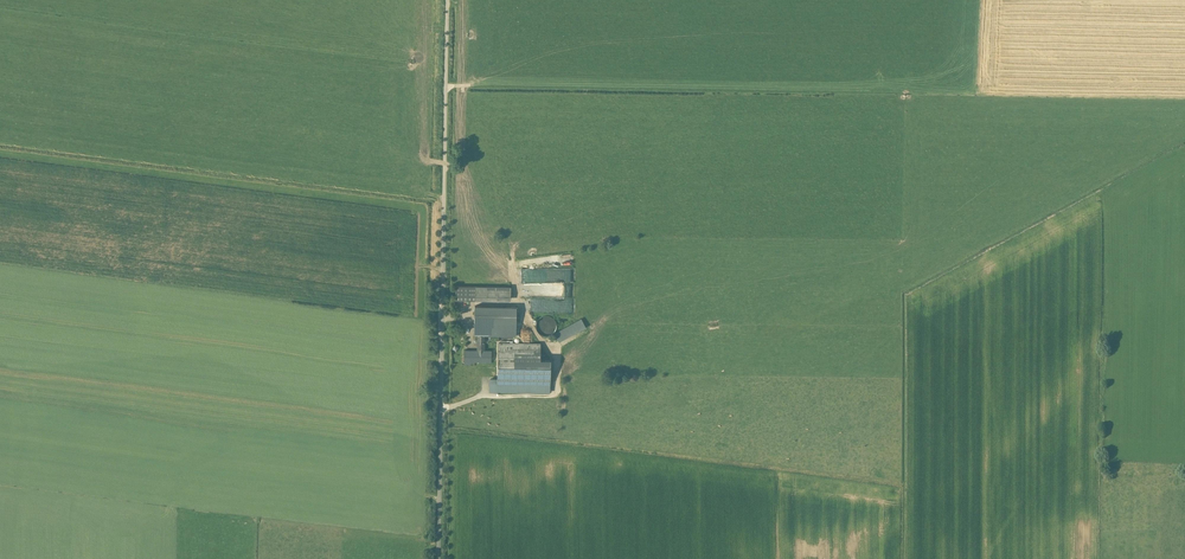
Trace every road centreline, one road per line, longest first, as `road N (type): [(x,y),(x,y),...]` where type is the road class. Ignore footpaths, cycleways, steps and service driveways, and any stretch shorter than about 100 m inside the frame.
road 1 (unclassified): [(438,558),(446,0)]

